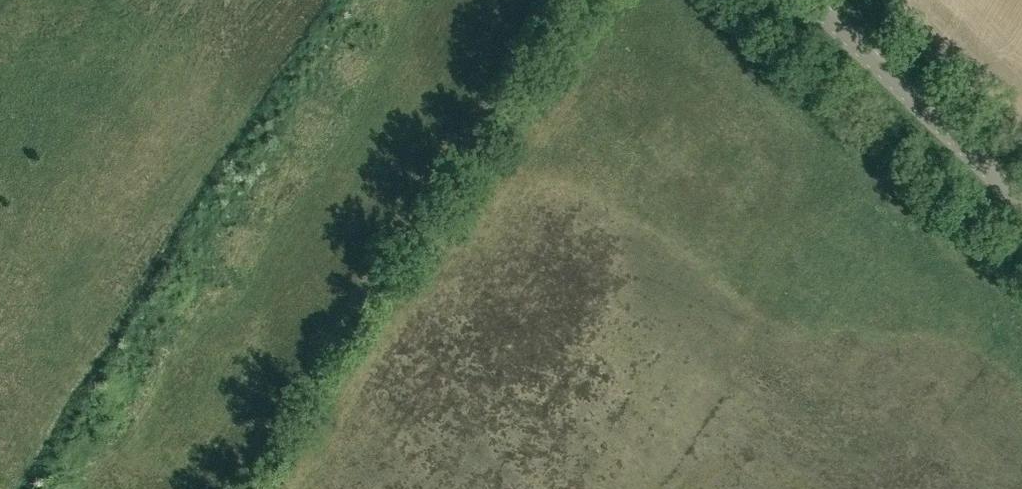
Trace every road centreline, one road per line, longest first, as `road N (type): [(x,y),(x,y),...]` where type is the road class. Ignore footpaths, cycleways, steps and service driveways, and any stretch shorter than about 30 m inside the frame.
road 1 (tertiary): [(1021,204),(808,0)]

